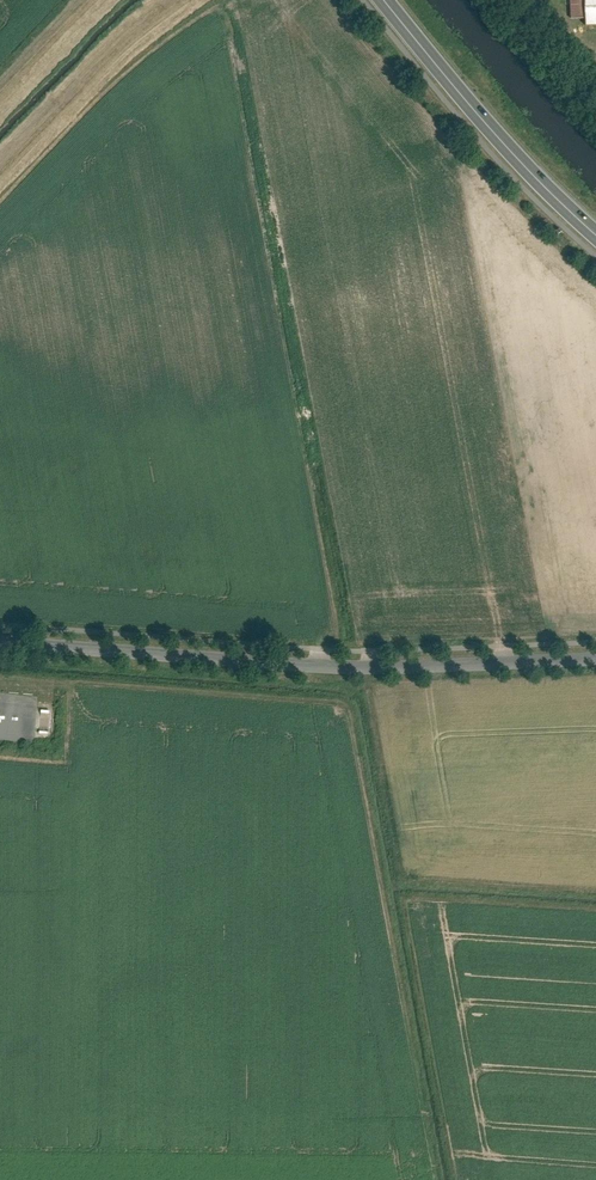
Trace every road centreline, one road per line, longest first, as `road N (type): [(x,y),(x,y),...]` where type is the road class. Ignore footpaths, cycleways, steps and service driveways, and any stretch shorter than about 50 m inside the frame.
road 1 (unclassified): [(595,655),(314,667),(0,638)]
road 2 (primary): [(383,0),(484,125),(595,237)]

